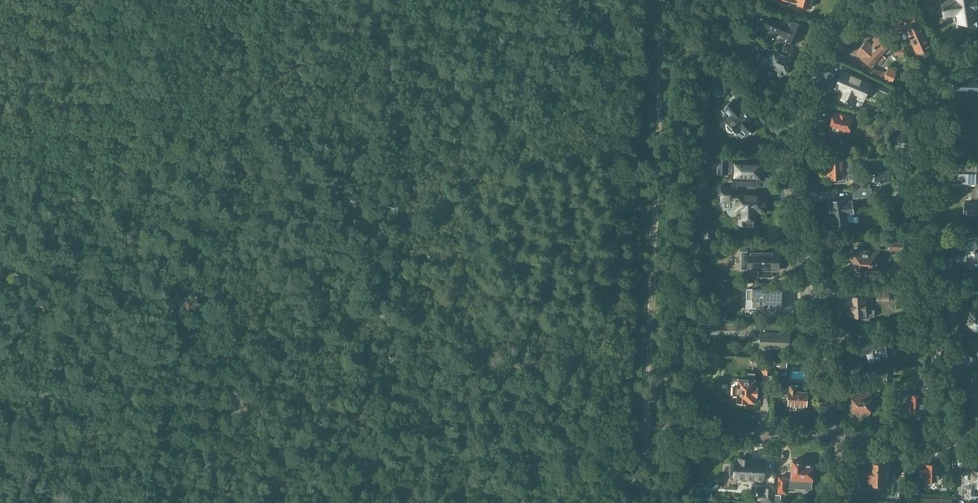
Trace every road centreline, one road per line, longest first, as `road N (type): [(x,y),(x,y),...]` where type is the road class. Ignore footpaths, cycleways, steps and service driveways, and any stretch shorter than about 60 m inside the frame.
road 1 (residential): [(831,434),(791,150),(809,70),(853,16)]
road 2 (residential): [(831,434),(649,424)]
road 3 (residential): [(977,441),(831,434)]

